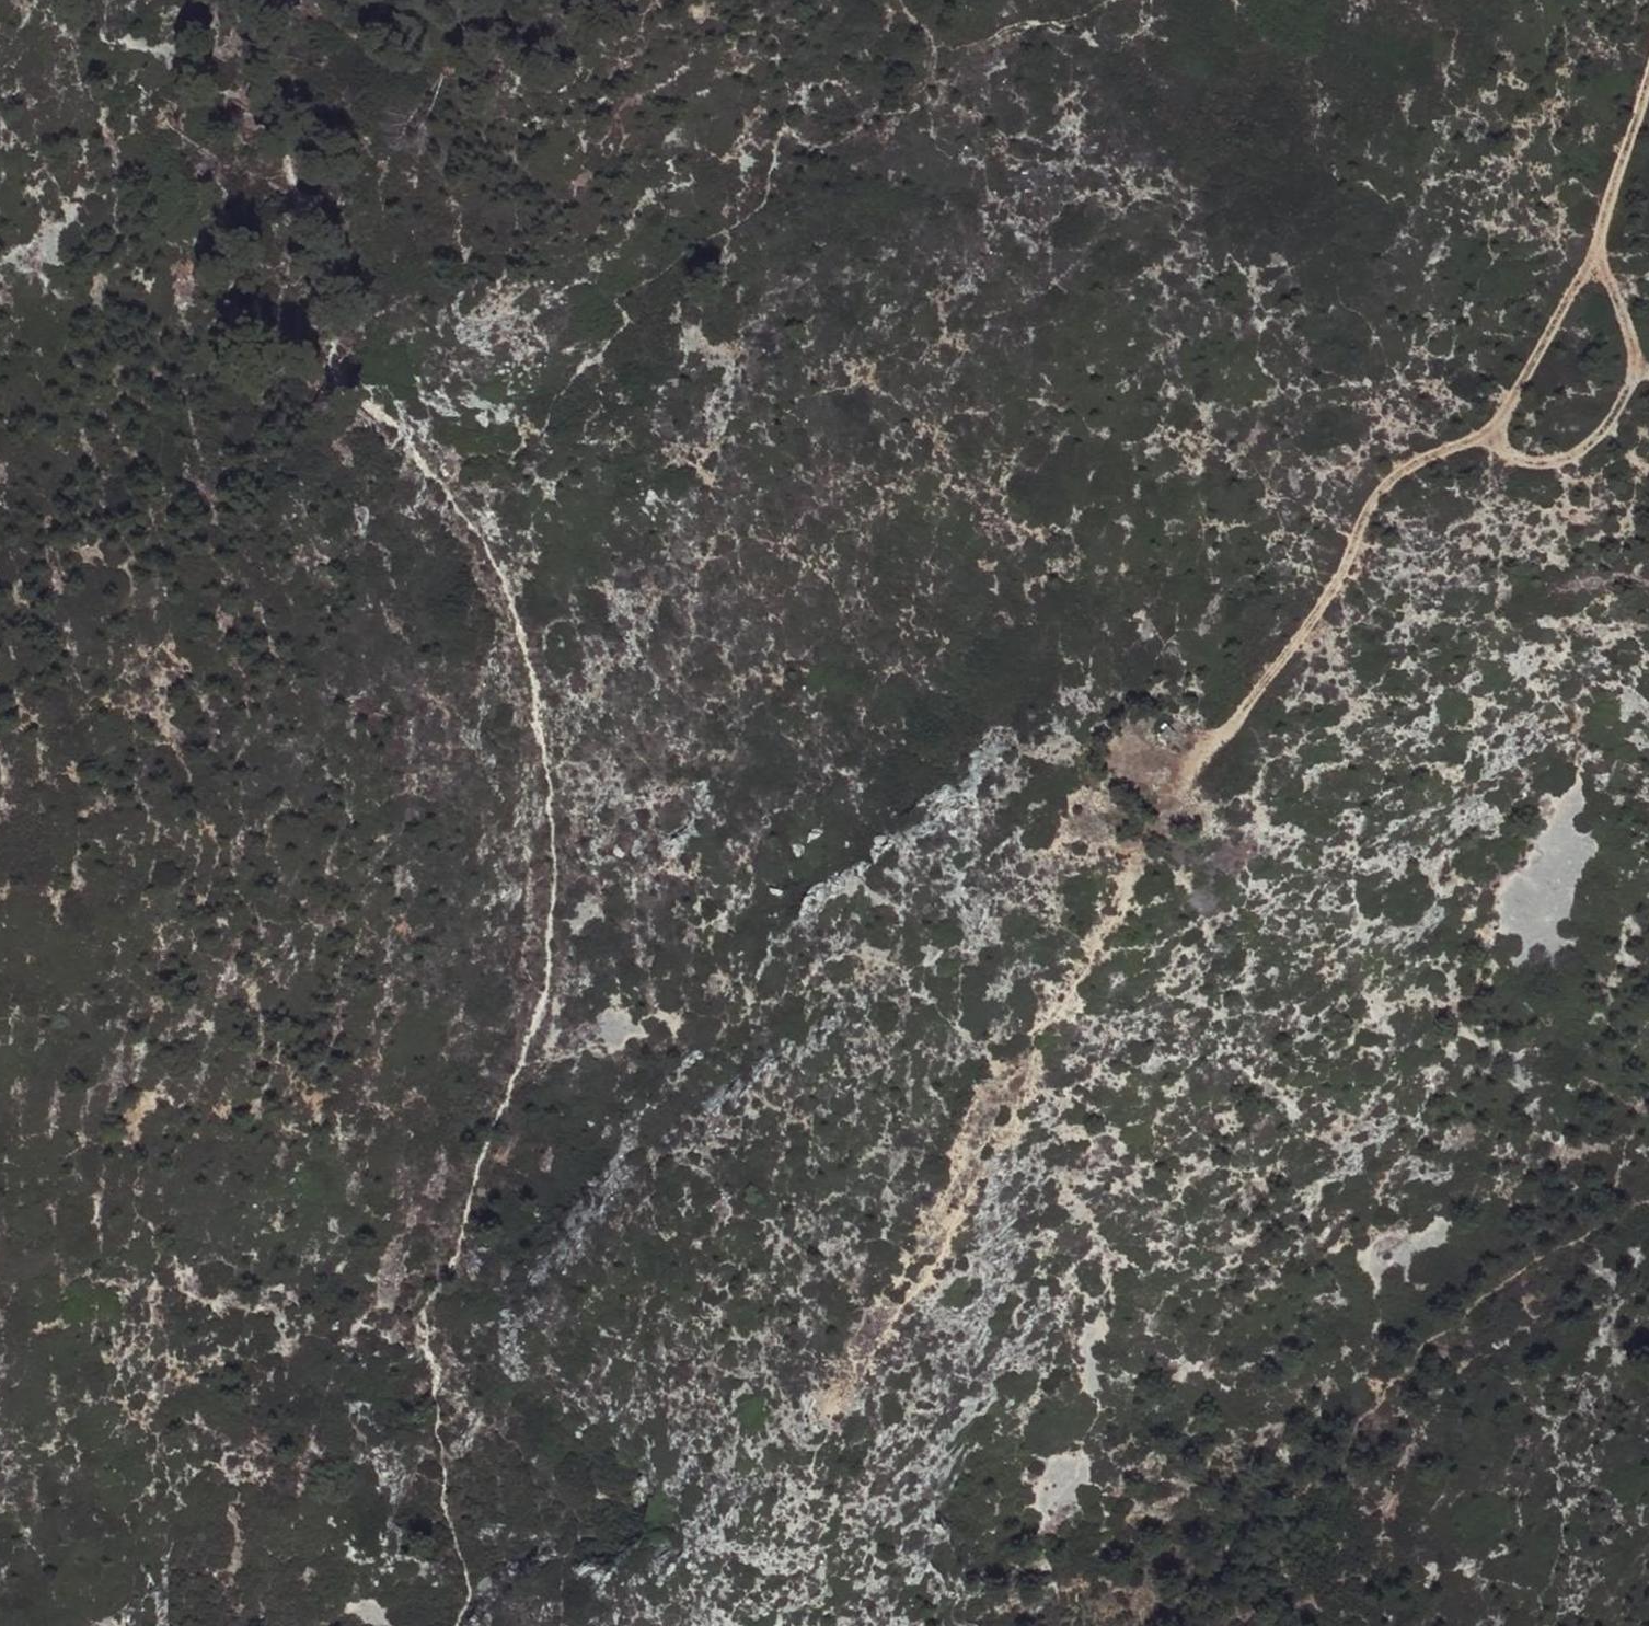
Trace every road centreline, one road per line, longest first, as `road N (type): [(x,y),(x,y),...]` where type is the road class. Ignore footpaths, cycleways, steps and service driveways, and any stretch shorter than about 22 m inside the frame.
road 1 (track): [(1648,76),(1597,242),(1505,422),(1397,475),(1376,499),(1324,604),(1145,842)]
road 2 (track): [(1597,242),(1639,370),(1625,405),(1571,457),(1522,459),(1489,433)]
road 3 (track): [(1648,1200),(1496,1284),(1377,1392)]

